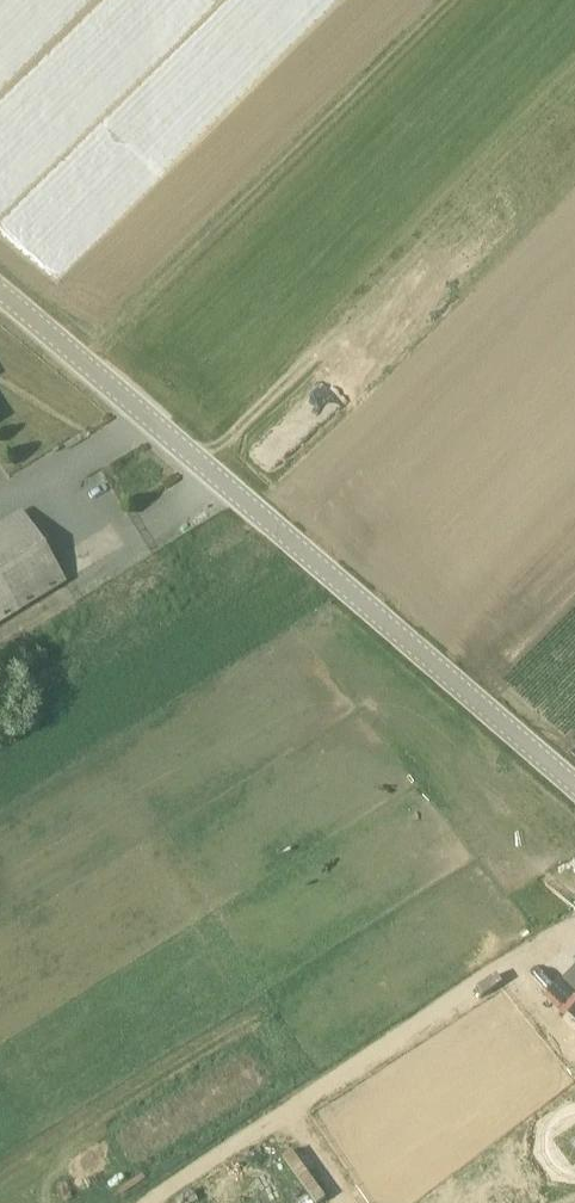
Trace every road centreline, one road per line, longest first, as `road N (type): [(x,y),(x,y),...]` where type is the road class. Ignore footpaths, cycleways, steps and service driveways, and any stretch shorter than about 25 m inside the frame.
road 1 (unclassified): [(574,785),(0,292)]
road 2 (track): [(453,0),(89,361)]
road 3 (track): [(574,938),(158,1202)]

